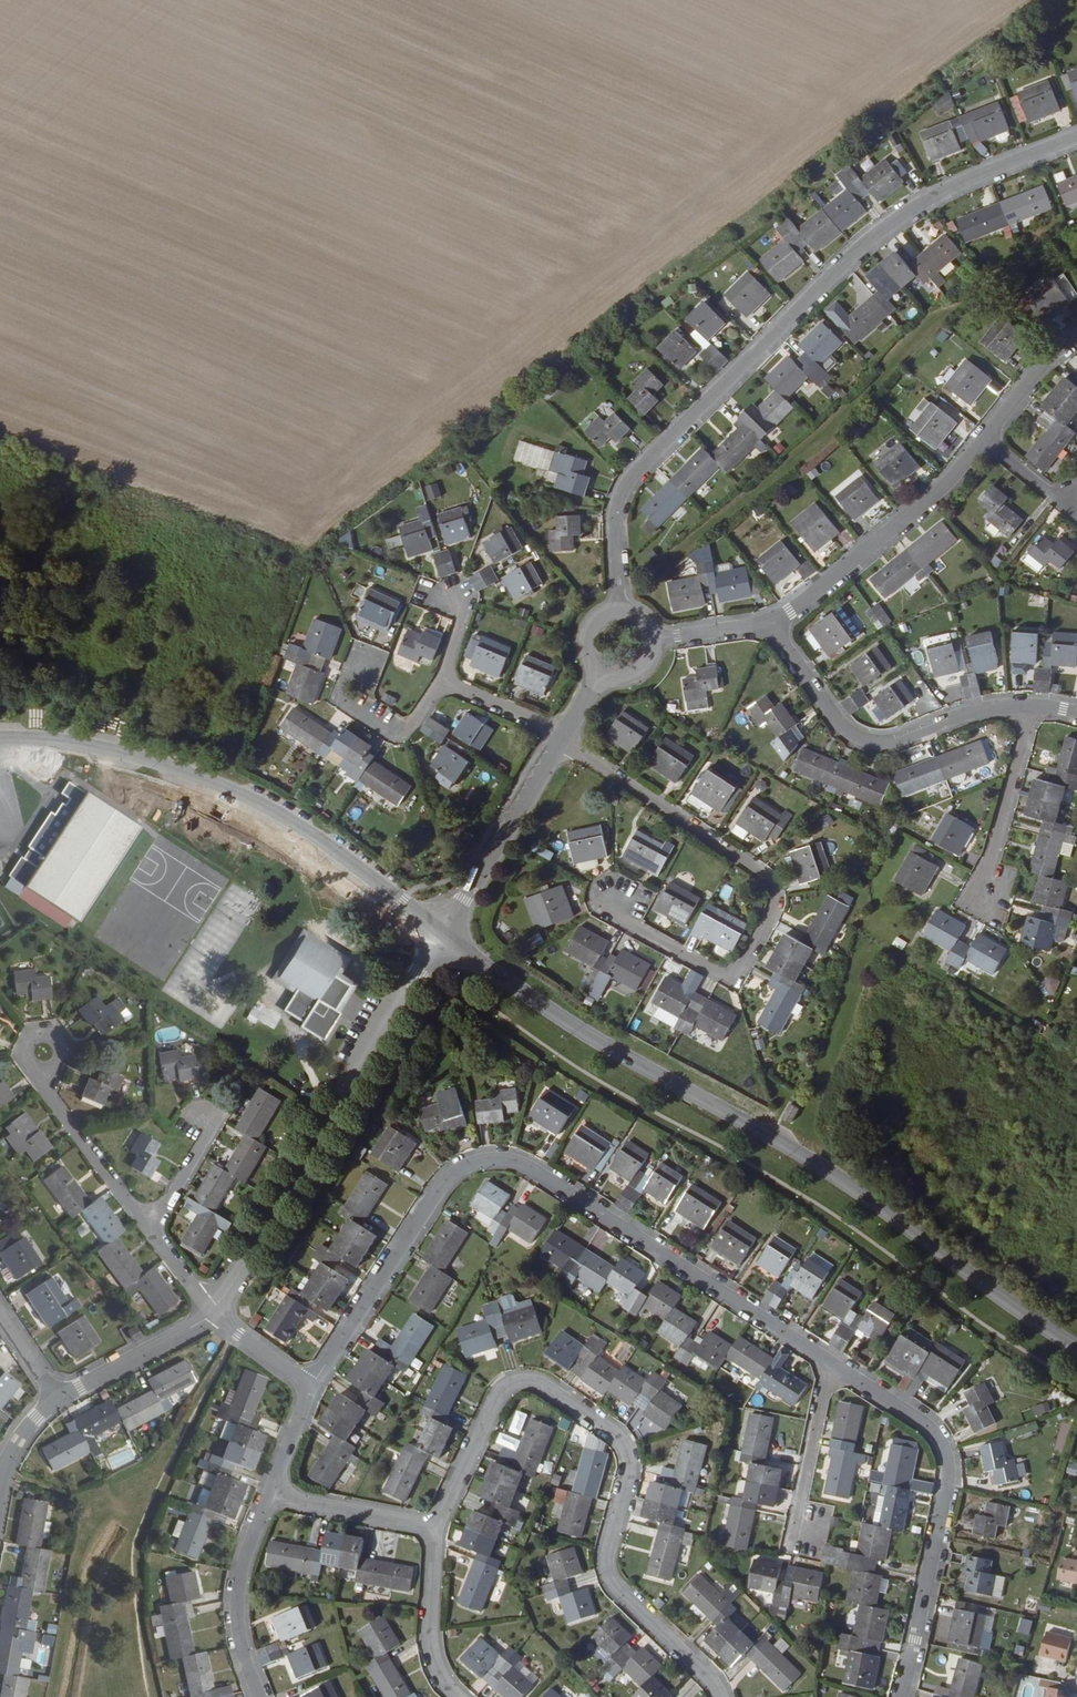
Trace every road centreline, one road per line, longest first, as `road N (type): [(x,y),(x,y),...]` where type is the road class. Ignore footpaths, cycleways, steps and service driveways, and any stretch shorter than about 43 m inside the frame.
road 1 (tertiary): [(1076,1346),(444,932)]
road 2 (residential): [(311,1386),(439,1191),(459,1169),(497,1158),(535,1170),(832,1365)]
road 3 (residential): [(1076,141),(934,197),(861,250),(641,468),(617,525),(618,608)]
road 4 (residential): [(435,1527),(502,1395),(520,1385),(548,1388),(631,1454),(611,1574),(719,1696)]
road 5 (residential): [(562,735),(769,877),(776,902),(741,968),(723,974),(626,922),(614,898)]
road 6 (tertiary): [(444,932),(311,832),(219,785),(80,741),(0,737)]
road 7 (residential): [(212,1312),(444,932)]
road 8 (residential): [(832,1365),(926,1425),(946,1451),(948,1486),(899,1696)]
road 9 (residential): [(773,622),(844,731),(866,740),(894,741),(990,708),(1028,704)]
road 10 (residential): [(773,622),(950,482),(985,439)]
road 11 (residential): [(562,735),(444,932)]
road 12 (residential): [(261,1696),(238,1598),(270,1495)]
road 13 (residential): [(1028,704),(987,898)]
road 14 (residential): [(151,1232),(40,1074)]
road 15 (residential): [(444,678),(402,734),(343,696),(360,652)]
road 16 (residential): [(58,1400),(212,1312)]
road 17 (residential): [(832,1365),(802,1503),(811,1530)]
road 18 (residential): [(270,1495),(435,1527)]
road 19 (residential): [(985,439),(1051,354),(1076,336)]
road 20 (residential): [(433,1660),(435,1527)]
road 21 (residential): [(444,678),(562,735)]
road 22 (residential): [(151,1232),(217,1121)]
road 23 (residential): [(212,1312),(311,1386)]
road 24 (residential): [(652,640),(773,622)]

